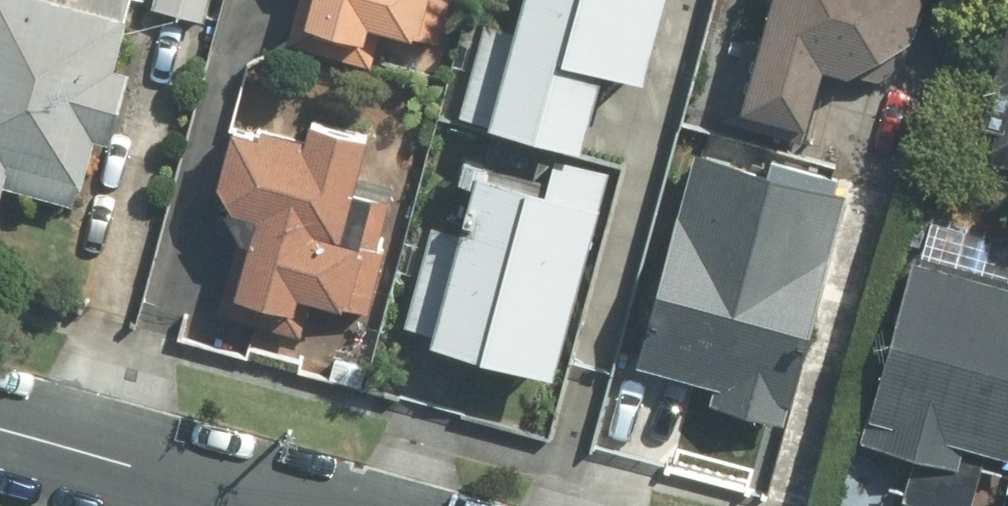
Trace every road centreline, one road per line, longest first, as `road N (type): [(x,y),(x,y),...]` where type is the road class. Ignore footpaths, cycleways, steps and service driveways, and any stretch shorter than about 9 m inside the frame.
road 1 (residential): [(269,505),(0,434)]

